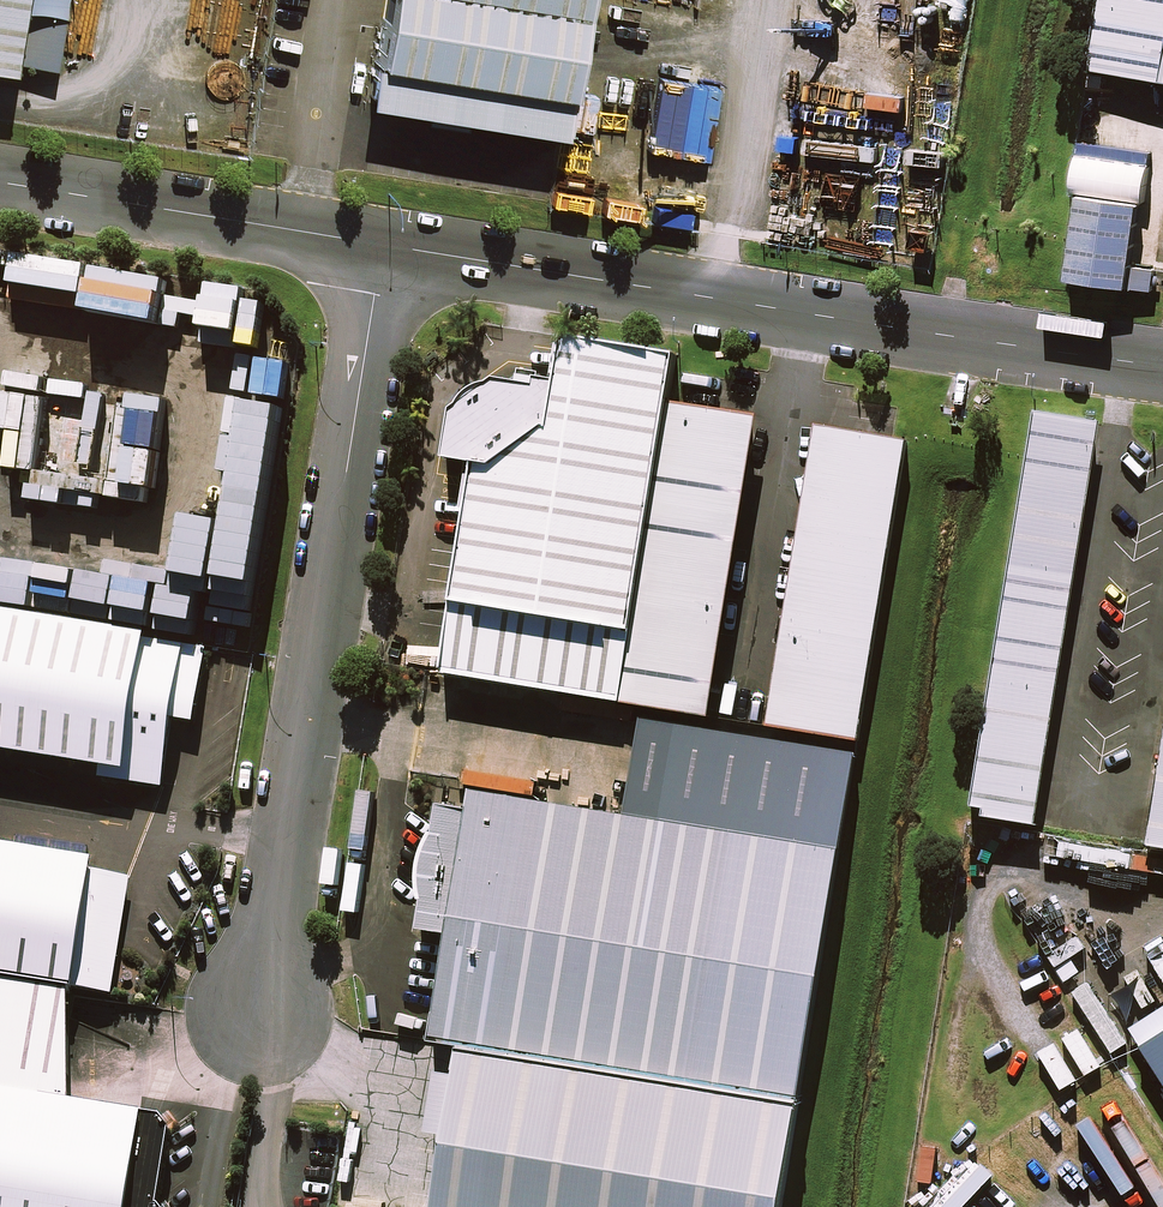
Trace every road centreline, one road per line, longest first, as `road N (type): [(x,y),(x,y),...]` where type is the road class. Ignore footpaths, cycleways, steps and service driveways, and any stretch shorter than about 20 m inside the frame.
road 1 (residential): [(1162,365),(382,246)]
road 2 (residential): [(257,1008),(382,246)]
road 3 (residential): [(382,246),(0,184)]

